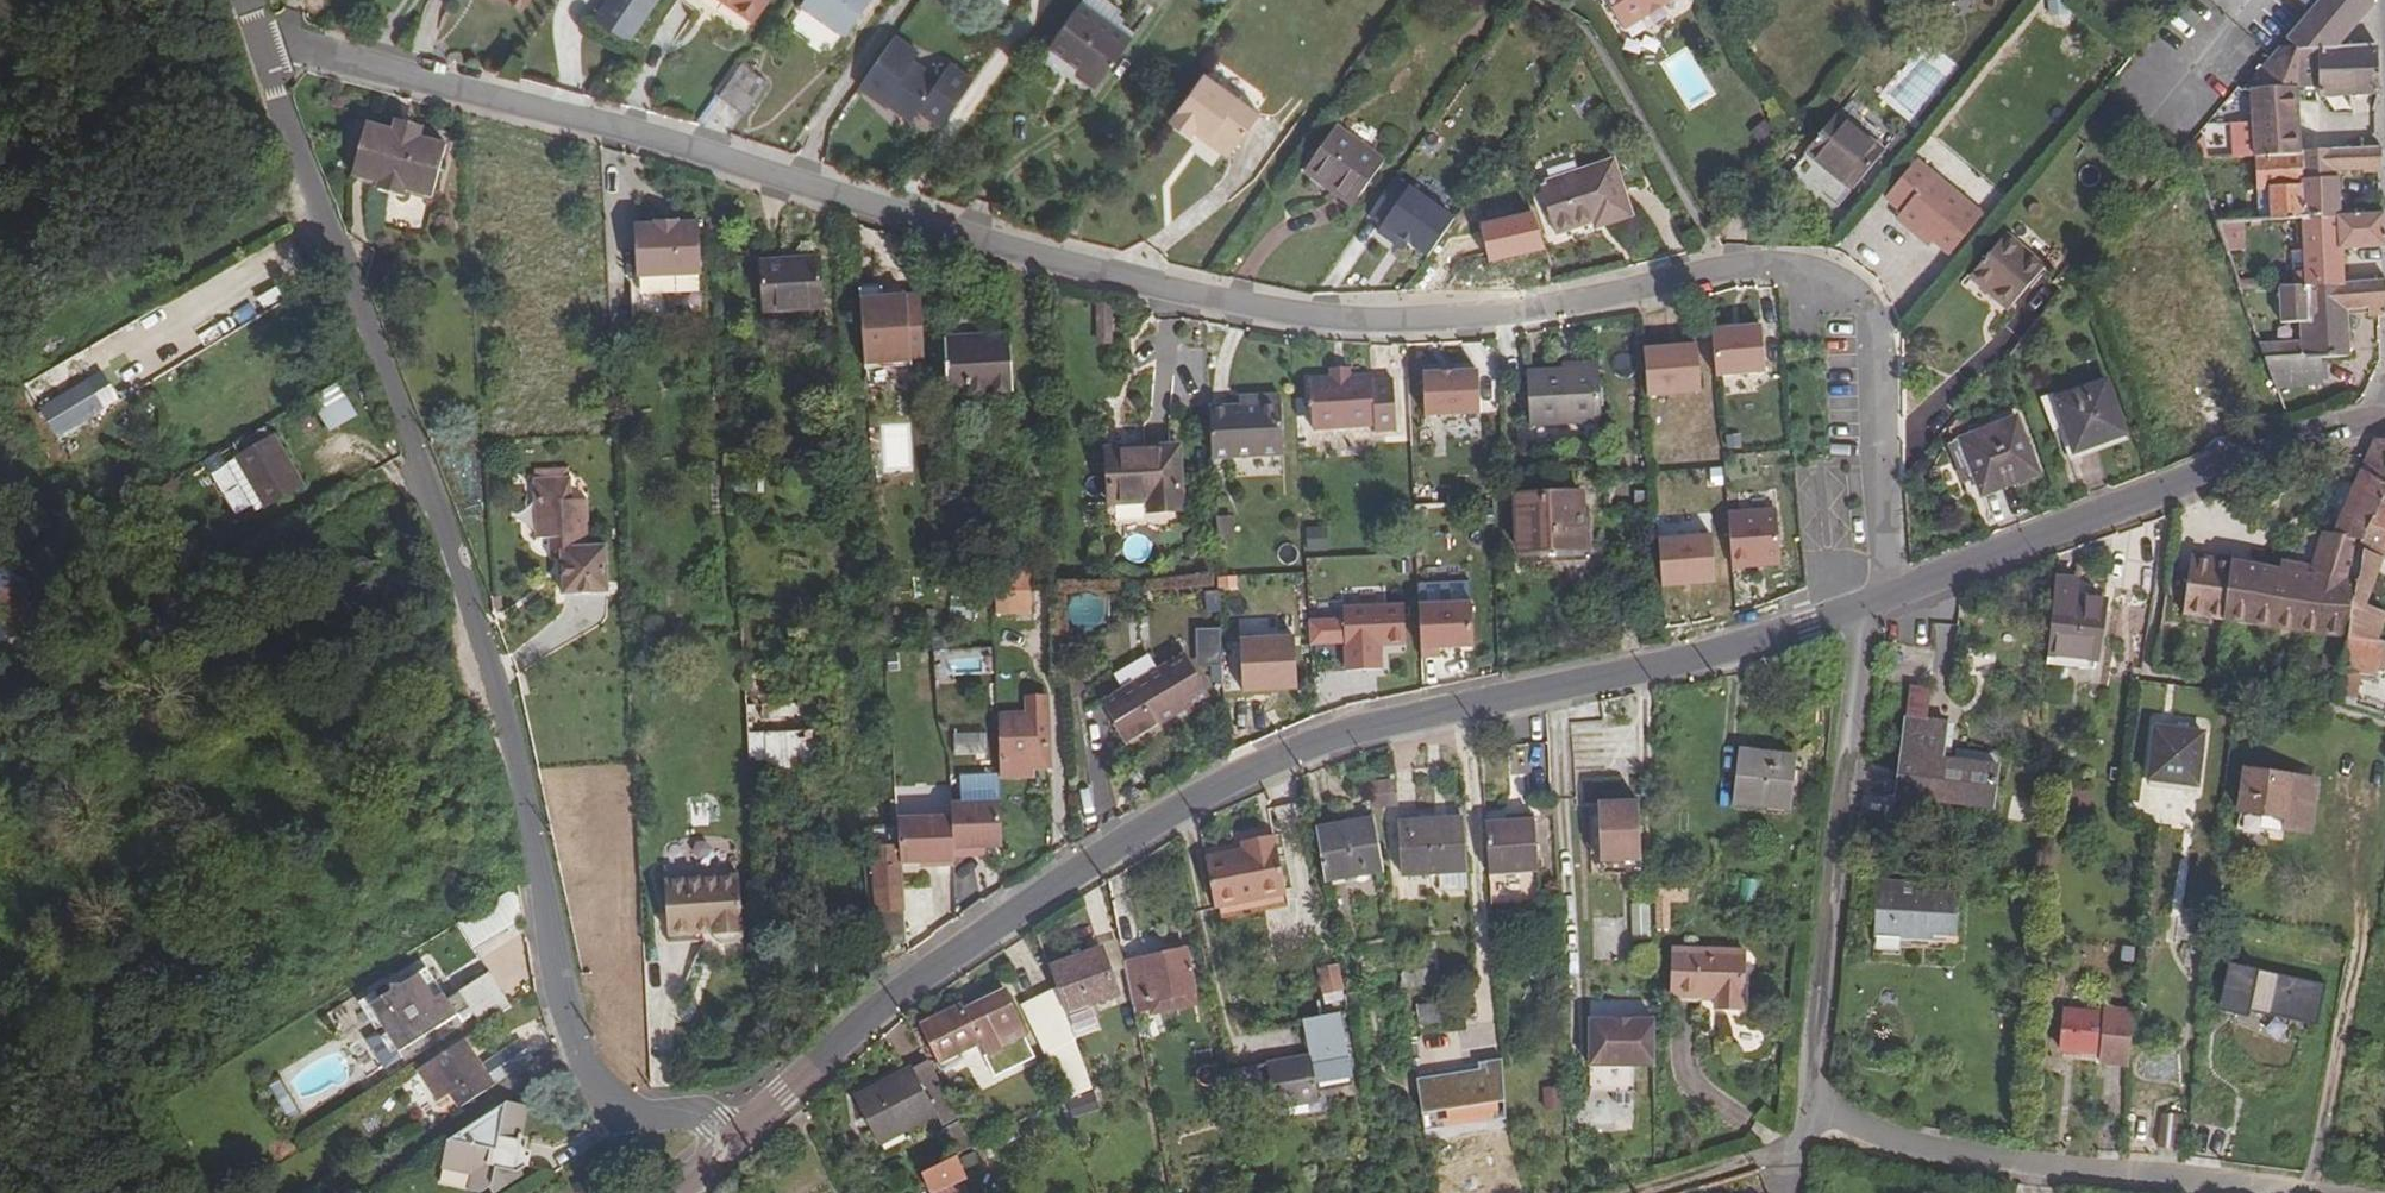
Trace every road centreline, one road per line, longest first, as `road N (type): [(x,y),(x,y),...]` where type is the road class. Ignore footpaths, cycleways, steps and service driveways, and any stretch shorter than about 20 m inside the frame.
road 1 (residential): [(263,50),(298,45),(676,142),(1066,271),(1331,322),(1530,312),(1717,268),(1797,267),(1859,299),(1872,319),(1884,579),(1866,606)]
road 2 (tertiary): [(741,1137),(896,996),(1192,802),(1317,745),(1571,687),(1866,606)]
road 3 (residential): [(741,1137),(714,1124),(645,1118),(604,1100),(578,1051),(480,625),(263,50)]
road 4 (tertiary): [(1866,606),(2338,428),(2384,423)]
road 5 (residential): [(1813,1100),(1866,606)]
road 6 (residential): [(2283,1192),(1885,1145),(1813,1100)]

